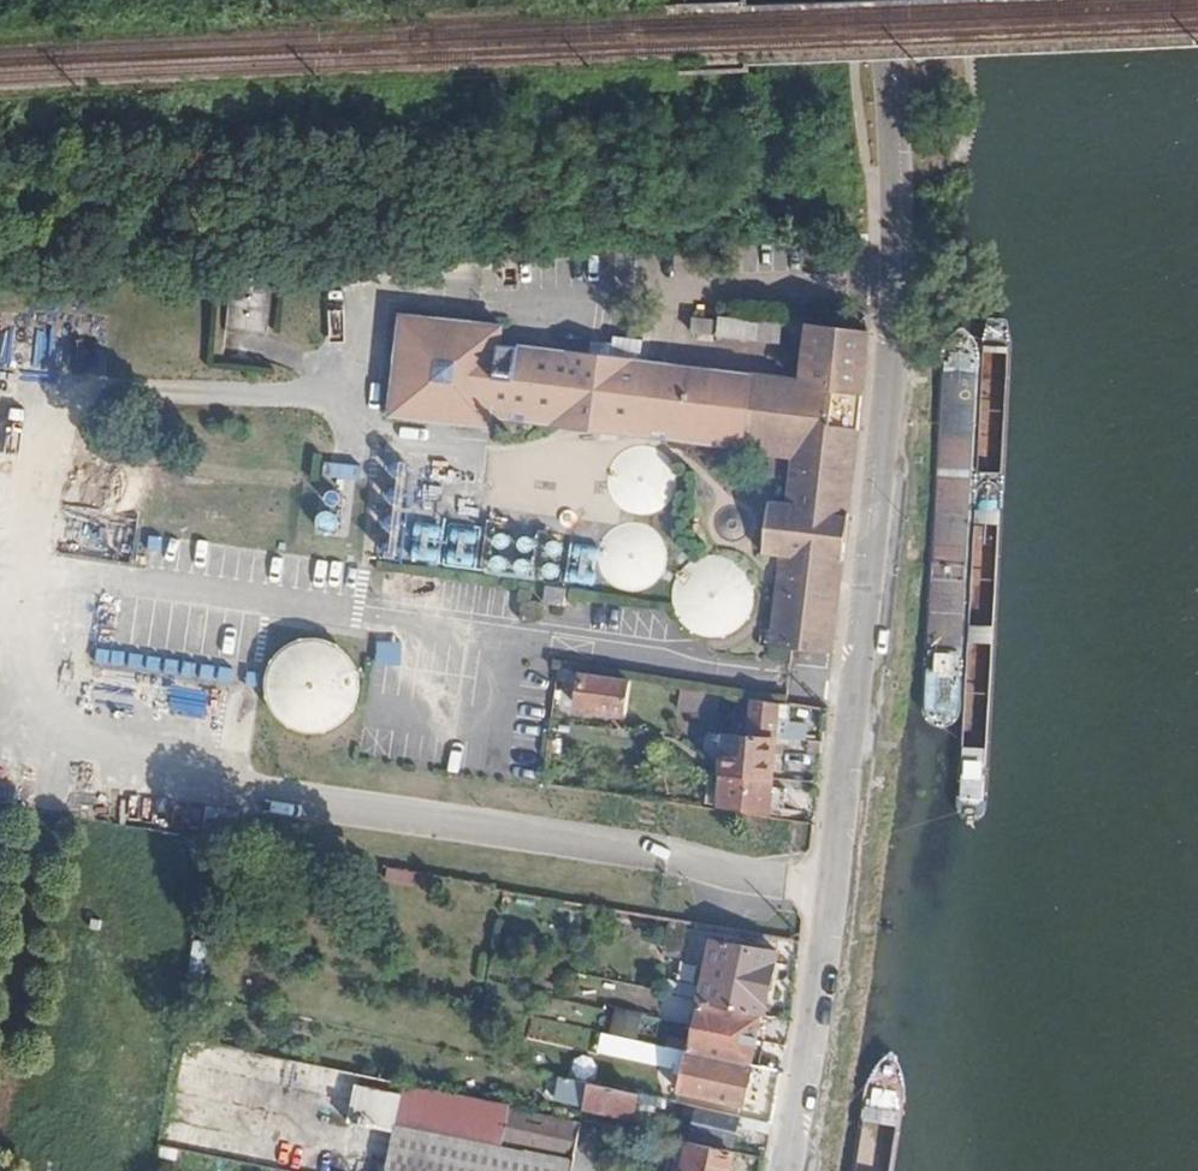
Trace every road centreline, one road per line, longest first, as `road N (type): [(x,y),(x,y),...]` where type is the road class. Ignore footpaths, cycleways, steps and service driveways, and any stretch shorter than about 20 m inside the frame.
road 1 (residential): [(786,1170),(833,887),(887,420),(895,316),(887,0)]
road 2 (track): [(116,757),(337,809),(658,852),(833,887)]

